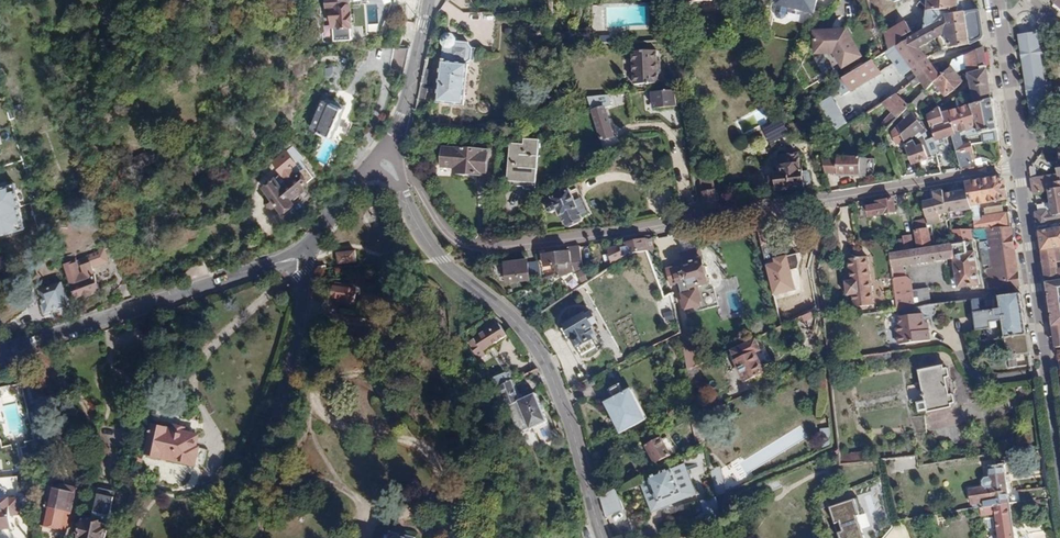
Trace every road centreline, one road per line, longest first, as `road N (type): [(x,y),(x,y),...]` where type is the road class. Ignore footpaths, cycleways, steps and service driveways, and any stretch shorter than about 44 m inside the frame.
road 1 (residential): [(1020,168),(487,245),(454,238),(396,165)]
road 2 (tertiary): [(604,537),(565,407),(538,348),(515,318),(439,259),(402,190)]
road 3 (residential): [(0,354),(274,263),(304,260)]
road 4 (residential): [(304,260),(295,347),(245,485),(216,537)]
road 5 (residential): [(1059,437),(1020,168)]
road 6 (tertiary): [(386,148),(402,115),(429,0)]
road 7 (residential): [(1021,141),(1000,0)]
road 8 (track): [(818,333),(814,271),(830,196)]

